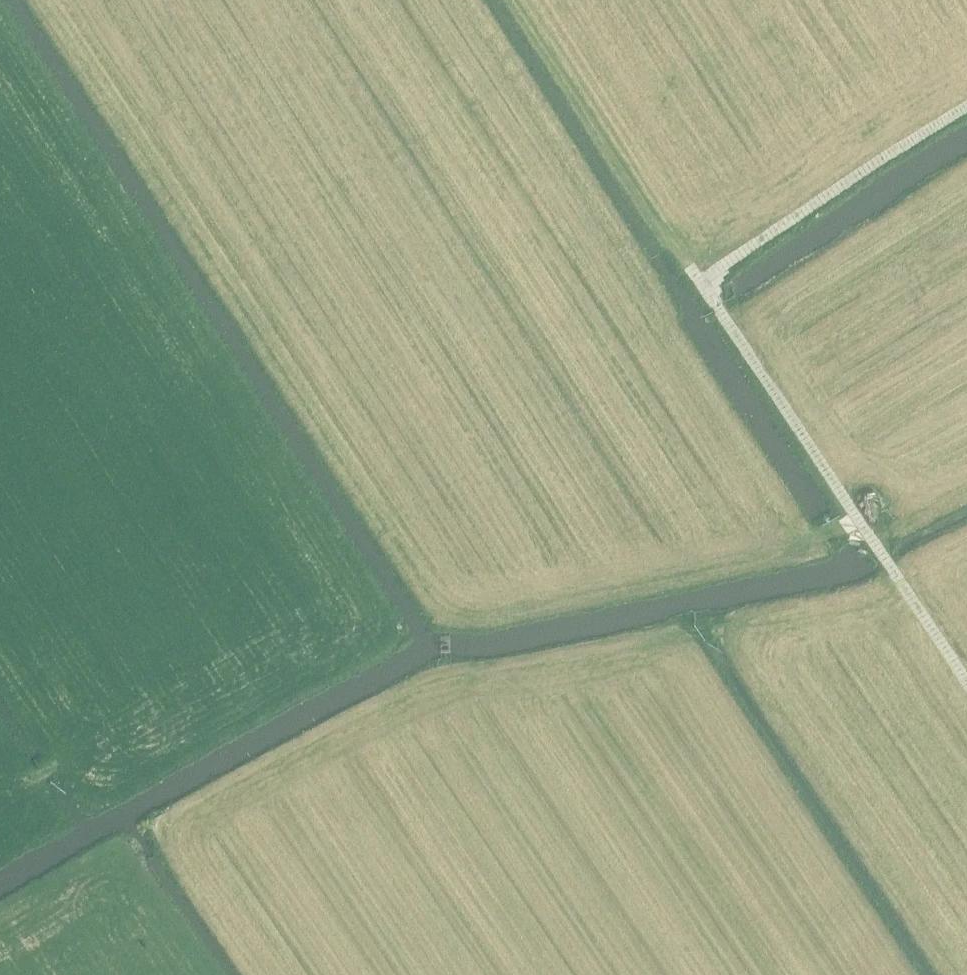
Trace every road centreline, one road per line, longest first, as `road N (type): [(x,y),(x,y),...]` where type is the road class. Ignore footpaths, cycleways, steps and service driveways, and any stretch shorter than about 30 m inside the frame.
road 1 (track): [(966,682),(702,284),(966,107)]

